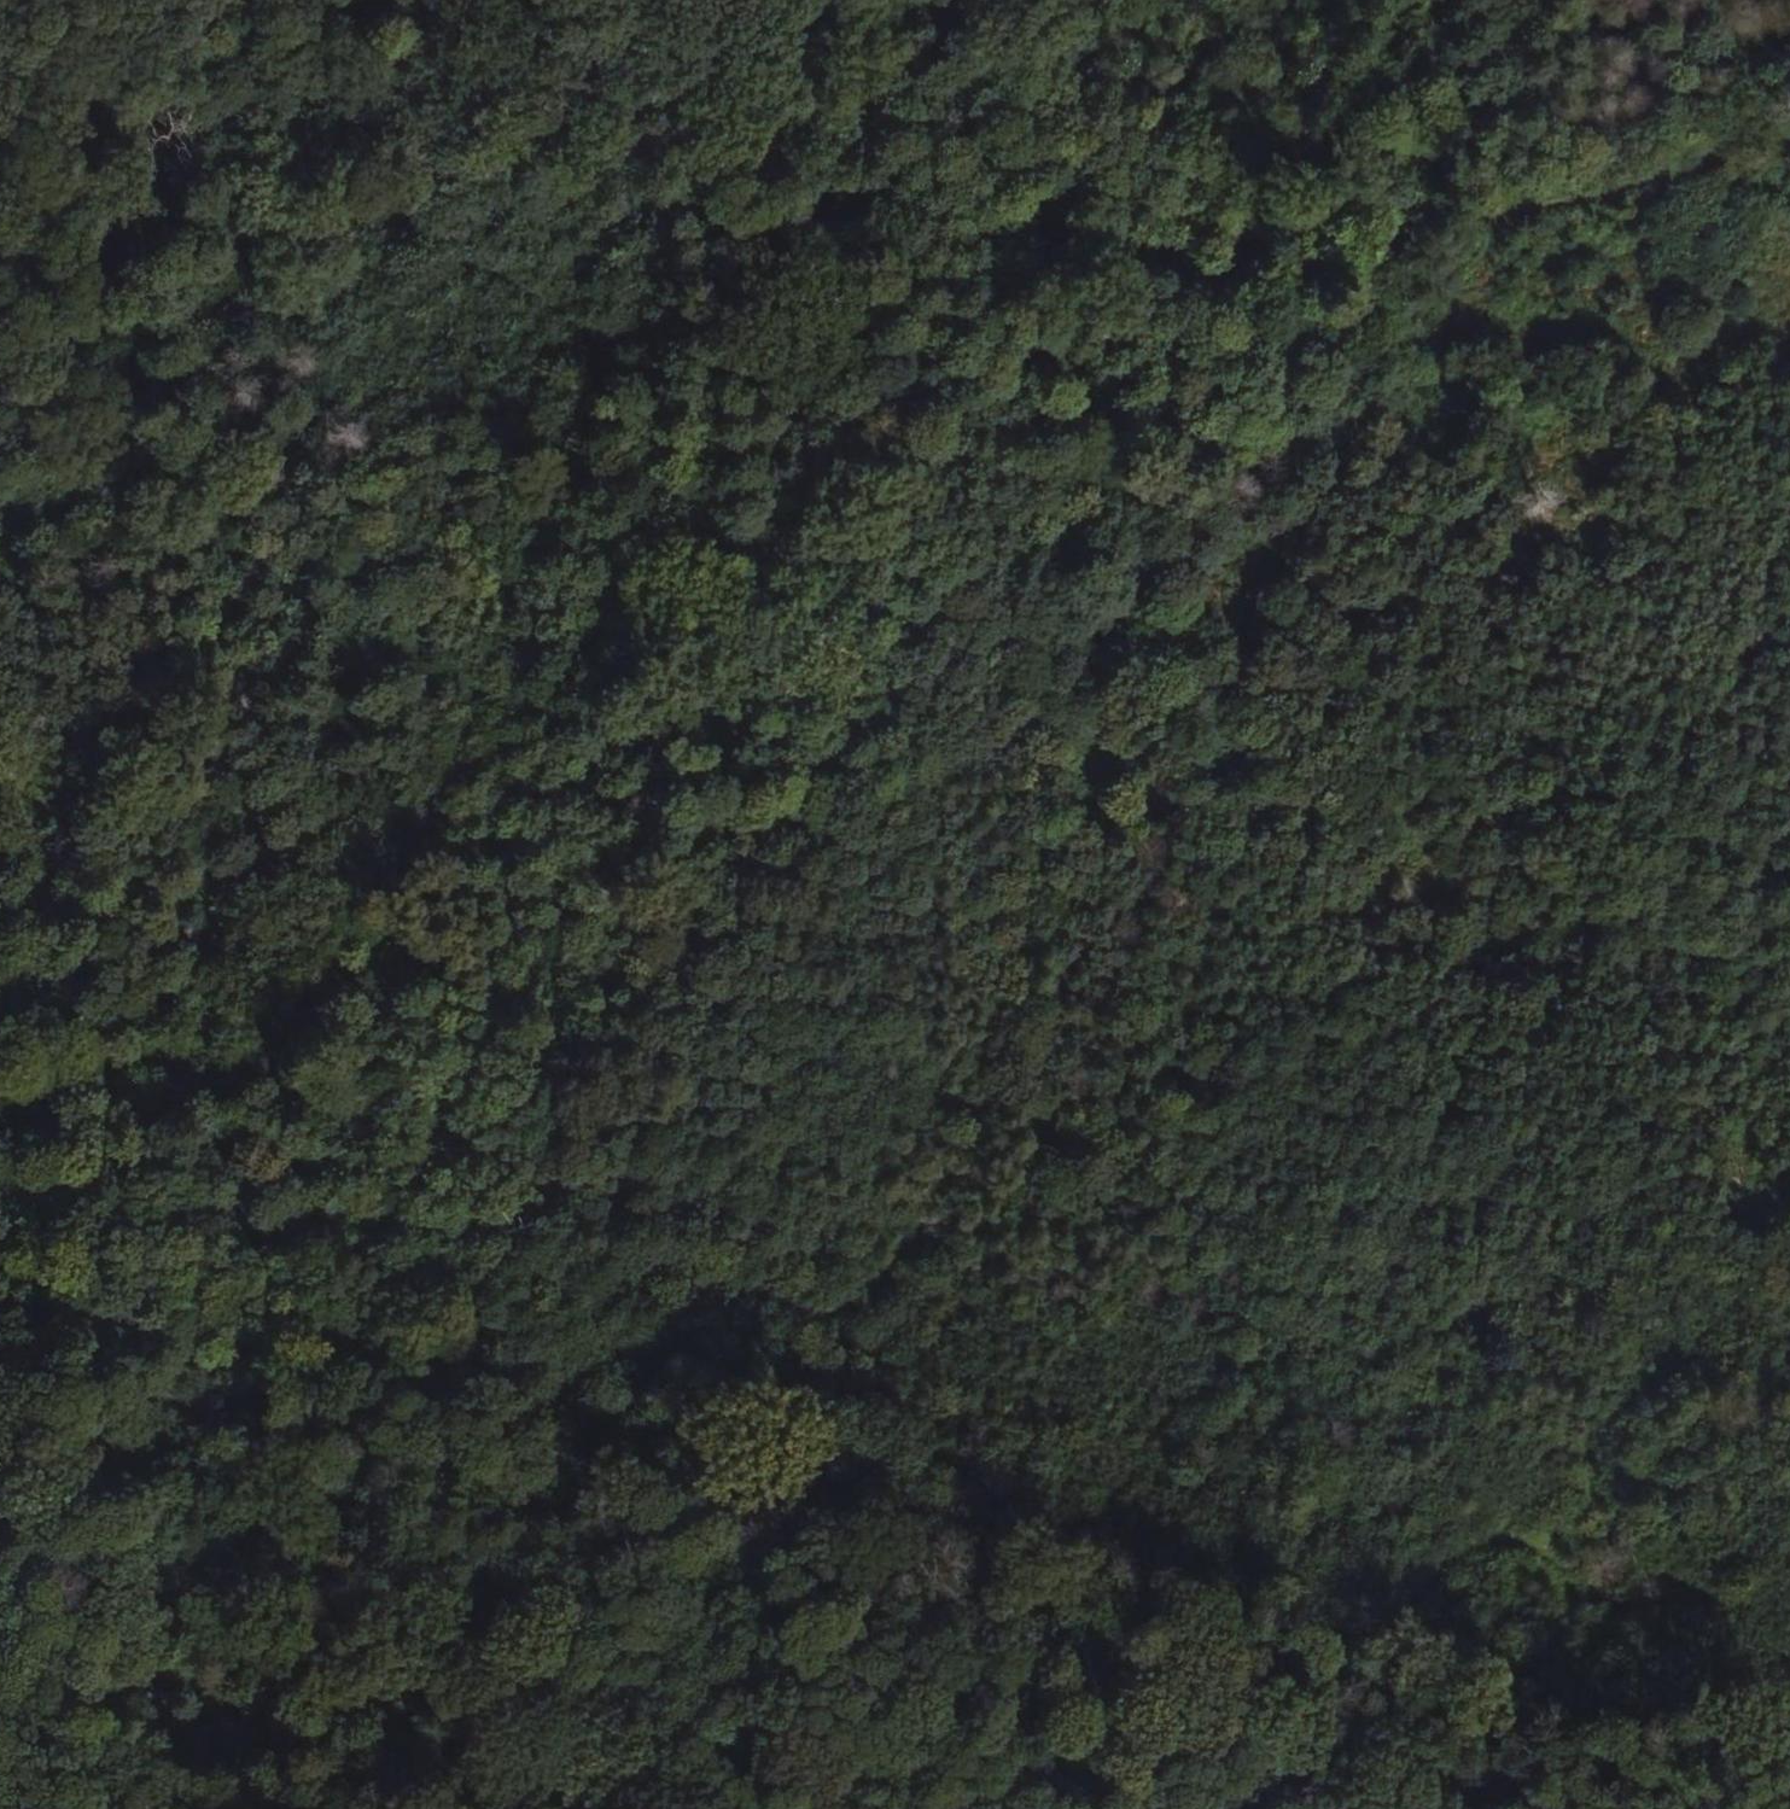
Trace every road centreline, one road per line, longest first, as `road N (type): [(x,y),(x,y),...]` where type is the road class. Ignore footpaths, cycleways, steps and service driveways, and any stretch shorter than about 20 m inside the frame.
road 1 (track): [(1789,147),(702,318),(611,353),(403,874),(316,987),(177,1050),(0,1080)]
road 2 (track): [(1477,1539),(1535,1554),(1581,1581),(1701,1602),(1766,1639),(1789,1668)]

